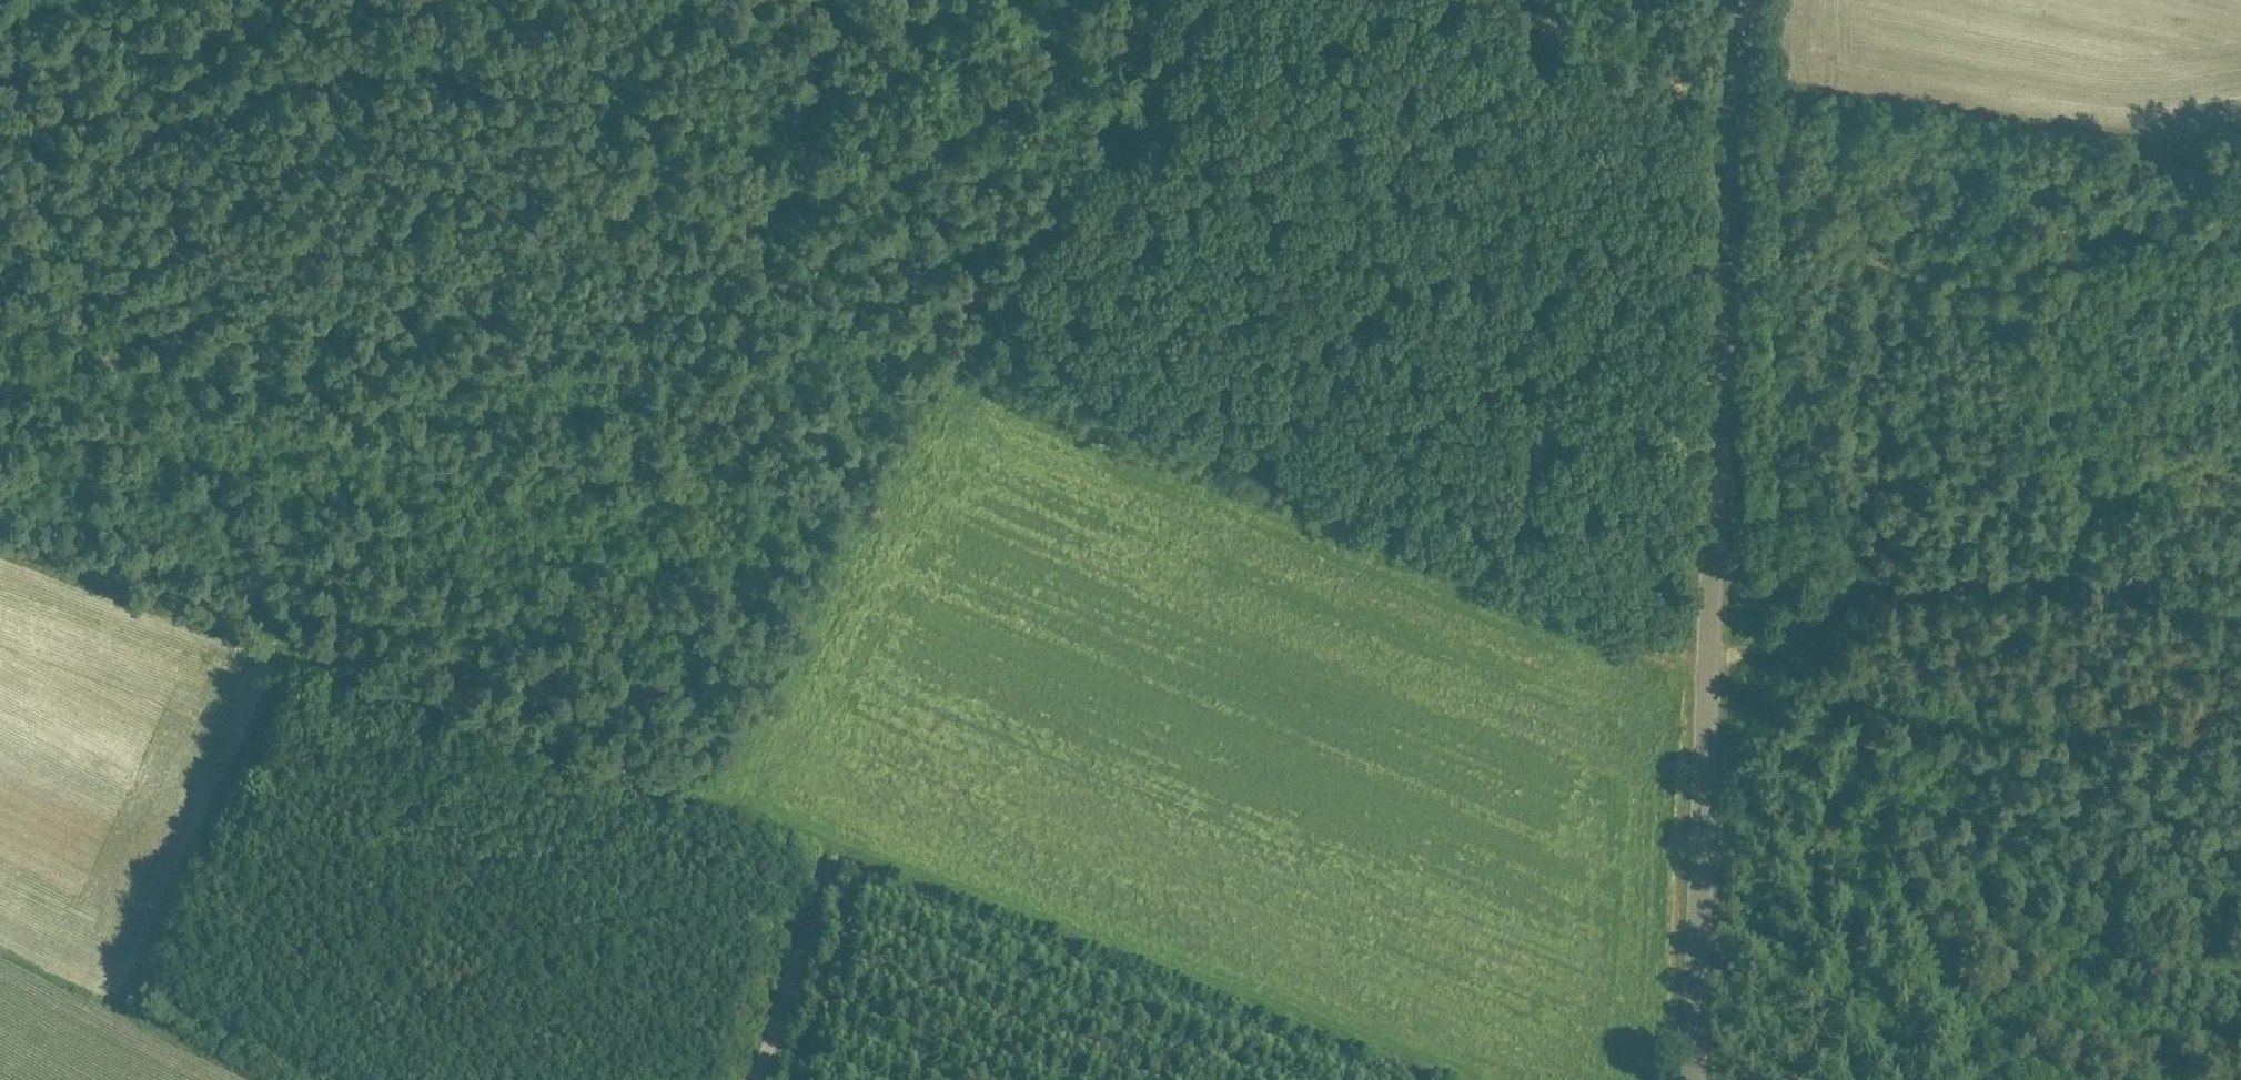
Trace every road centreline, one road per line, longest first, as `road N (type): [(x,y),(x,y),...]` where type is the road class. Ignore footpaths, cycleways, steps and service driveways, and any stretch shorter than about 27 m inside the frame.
road 1 (unclassified): [(1744,0),(1710,672),(1700,1079)]
road 2 (track): [(1776,641),(1845,668),(1886,734),(1969,1079)]
road 3 (track): [(1937,945),(2240,986)]

